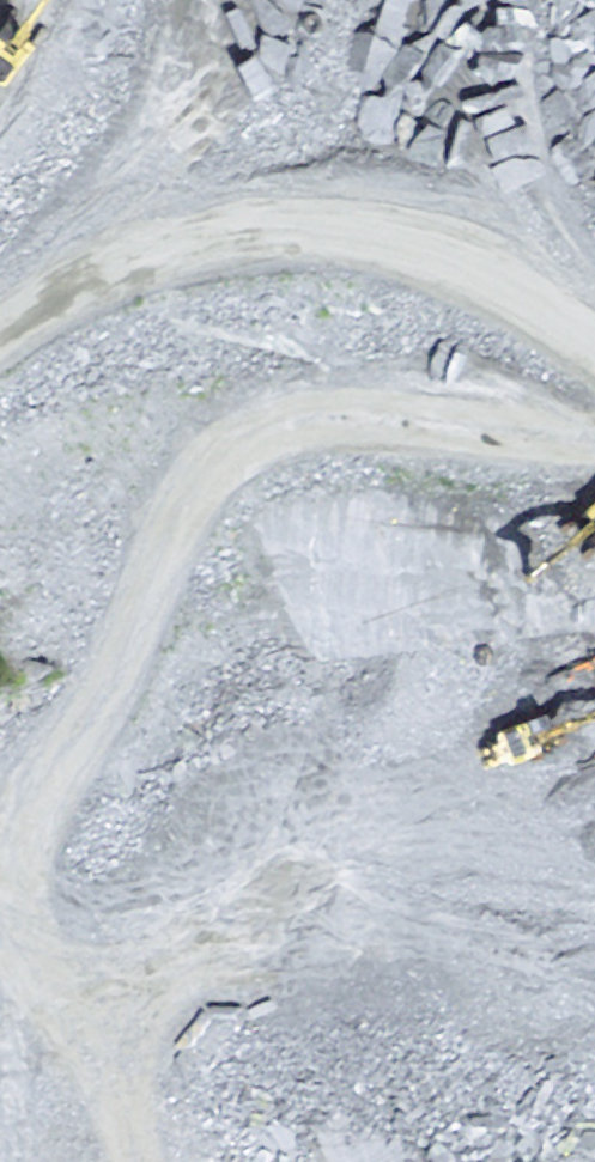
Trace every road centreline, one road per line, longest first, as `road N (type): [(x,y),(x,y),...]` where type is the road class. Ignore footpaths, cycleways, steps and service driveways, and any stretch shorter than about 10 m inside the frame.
road 1 (track): [(594,687),(214,546),(82,523),(0,529)]
road 2 (track): [(468,646),(390,482),(253,429),(61,382),(0,391)]
road 3 (track): [(104,1161),(70,987),(69,903)]

